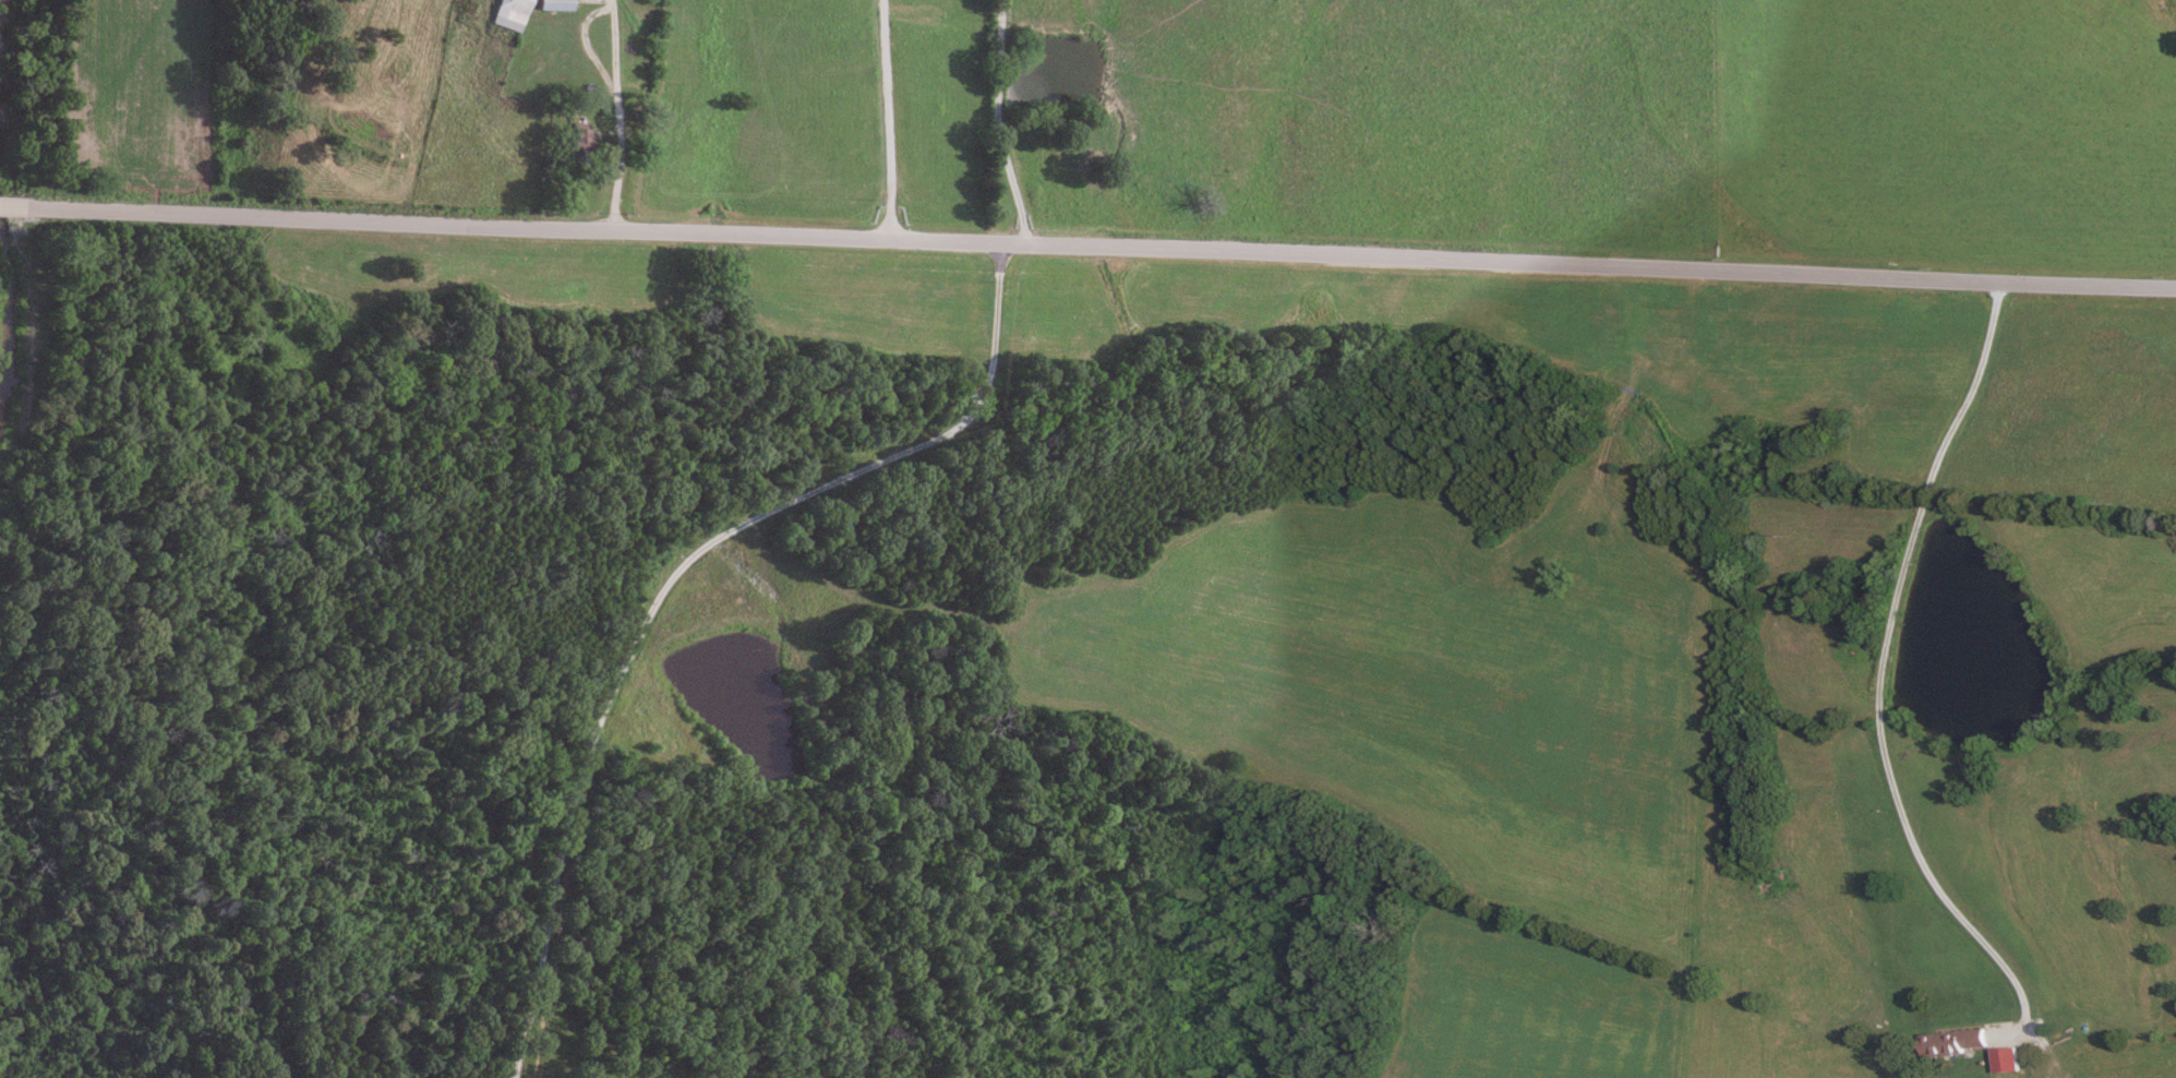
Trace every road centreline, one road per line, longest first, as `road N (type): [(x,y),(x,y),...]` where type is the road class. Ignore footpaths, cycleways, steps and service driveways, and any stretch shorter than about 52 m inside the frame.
road 1 (residential): [(2175,285),(29,209)]

